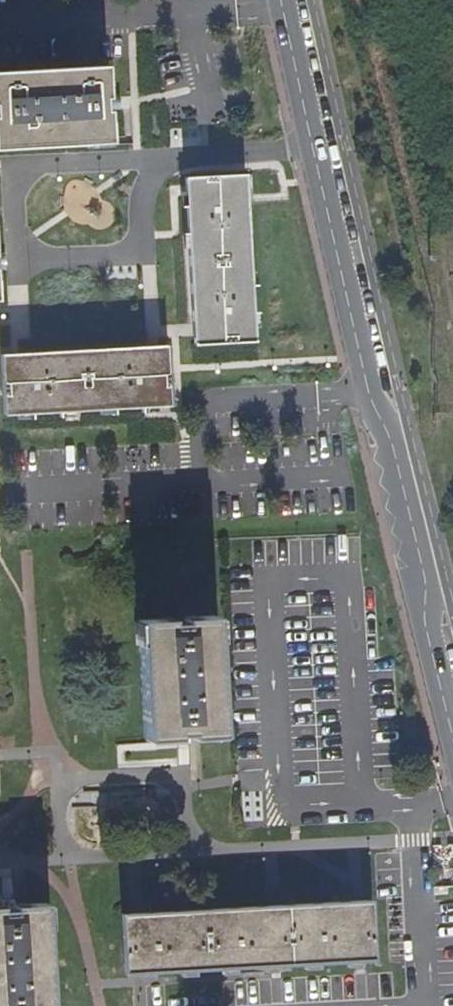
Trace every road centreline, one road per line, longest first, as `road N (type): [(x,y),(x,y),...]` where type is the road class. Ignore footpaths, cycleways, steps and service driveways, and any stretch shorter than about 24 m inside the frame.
road 1 (unclassified): [(282,0),(370,396),(390,437),(424,570),(425,620),(452,736)]

